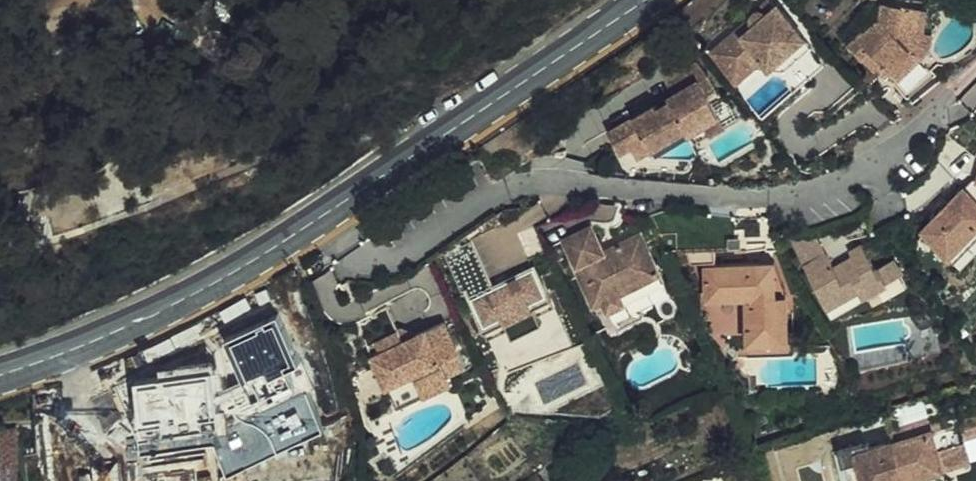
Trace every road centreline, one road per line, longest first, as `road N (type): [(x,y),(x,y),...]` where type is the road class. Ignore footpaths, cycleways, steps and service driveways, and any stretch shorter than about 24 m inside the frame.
road 1 (residential): [(327,217),(350,250),(378,266),(524,190),(713,199),(825,190),(937,122)]
road 2 (primary): [(637,0),(327,217)]
road 3 (primary): [(327,217),(192,295),(0,375)]

